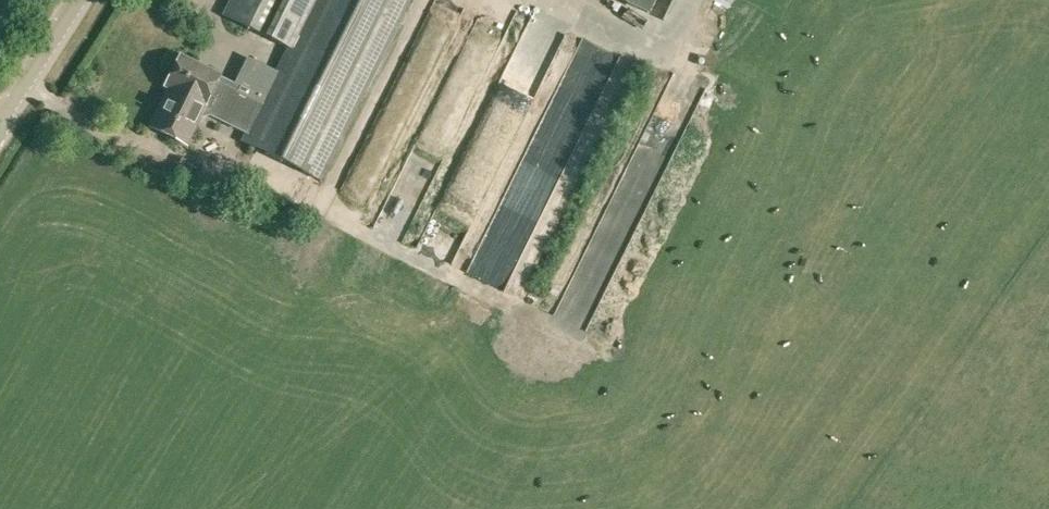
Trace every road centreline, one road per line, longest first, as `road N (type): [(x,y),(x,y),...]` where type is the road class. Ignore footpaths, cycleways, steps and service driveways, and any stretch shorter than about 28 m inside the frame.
road 1 (unclassified): [(0,127),(77,0)]

